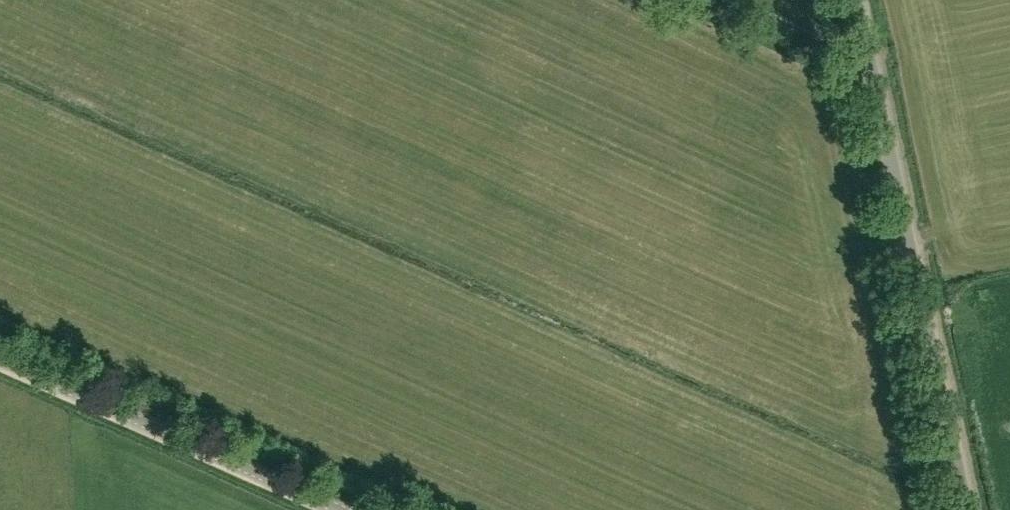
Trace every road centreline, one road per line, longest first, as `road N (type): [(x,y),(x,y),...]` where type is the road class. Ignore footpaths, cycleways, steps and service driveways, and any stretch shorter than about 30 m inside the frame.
road 1 (unclassified): [(967,509),(854,0)]
road 2 (unclassified): [(342,509),(0,357)]

